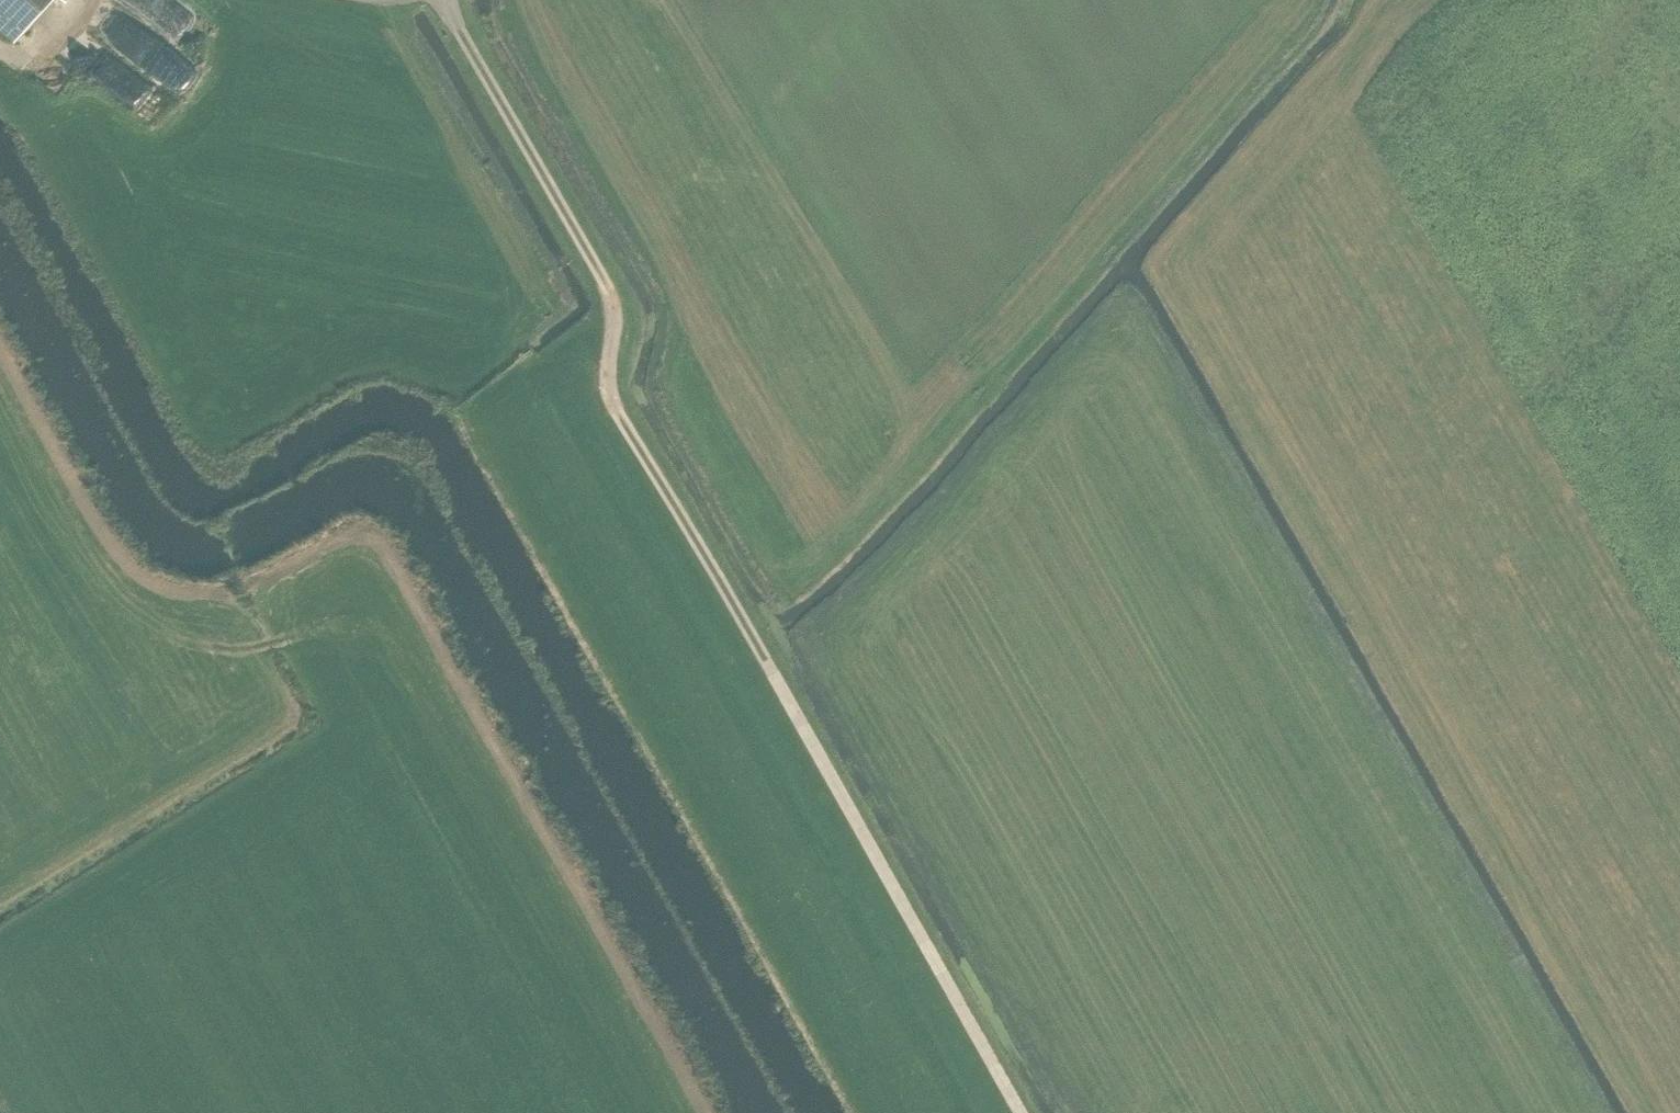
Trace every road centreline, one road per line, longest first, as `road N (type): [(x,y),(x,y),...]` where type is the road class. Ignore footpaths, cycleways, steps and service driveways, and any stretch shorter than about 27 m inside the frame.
road 1 (track): [(446,0),(612,290),(610,384),(1024,1112)]

